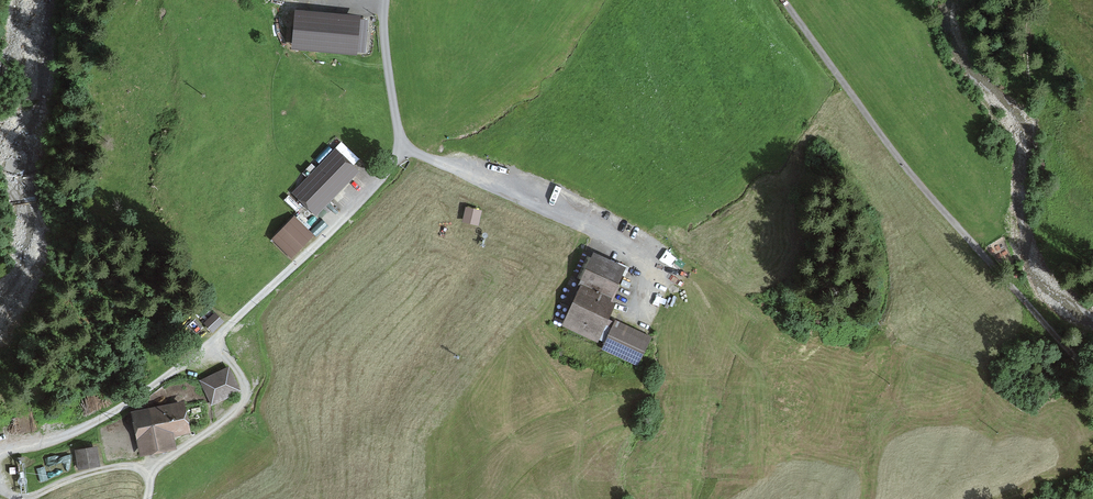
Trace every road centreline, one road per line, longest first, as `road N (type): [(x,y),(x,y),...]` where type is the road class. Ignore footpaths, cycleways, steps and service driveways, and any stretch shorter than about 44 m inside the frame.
road 1 (track): [(783,0),(877,132),(1092,378)]
road 2 (residential): [(385,0),(403,147),(608,230),(681,279)]
road 3 (track): [(213,335),(244,392),(209,431),(152,467),(107,466),(31,496),(0,492)]

